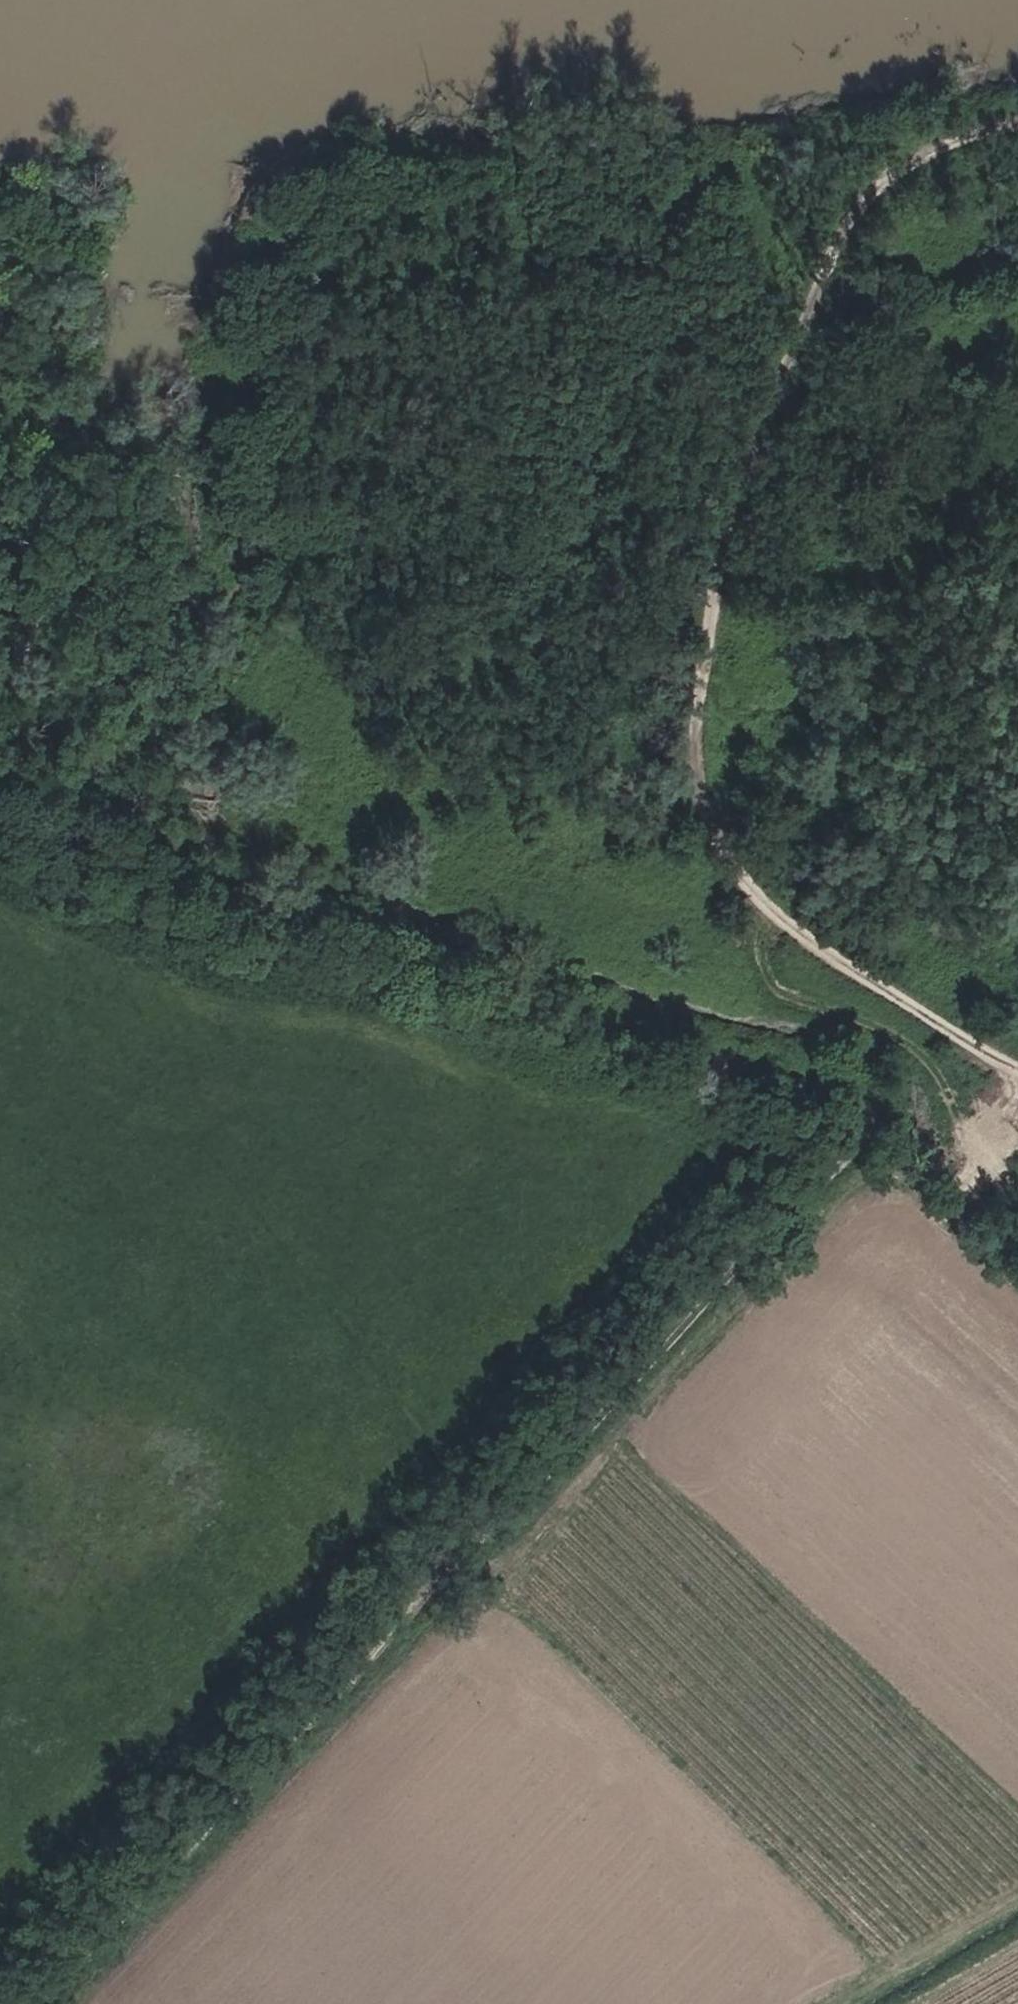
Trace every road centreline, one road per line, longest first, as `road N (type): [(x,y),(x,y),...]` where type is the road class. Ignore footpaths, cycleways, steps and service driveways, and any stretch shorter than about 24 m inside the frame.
road 1 (track): [(41,2003),(154,1897),(784,1216),(849,1163),(862,1114),(844,1087),(773,1074),(375,953),(0,811)]
road 2 (track): [(1017,125),(956,137),(881,176),(832,251),(778,382),(720,572),(693,740),(711,828),(766,908),(856,974),(1017,1072)]

